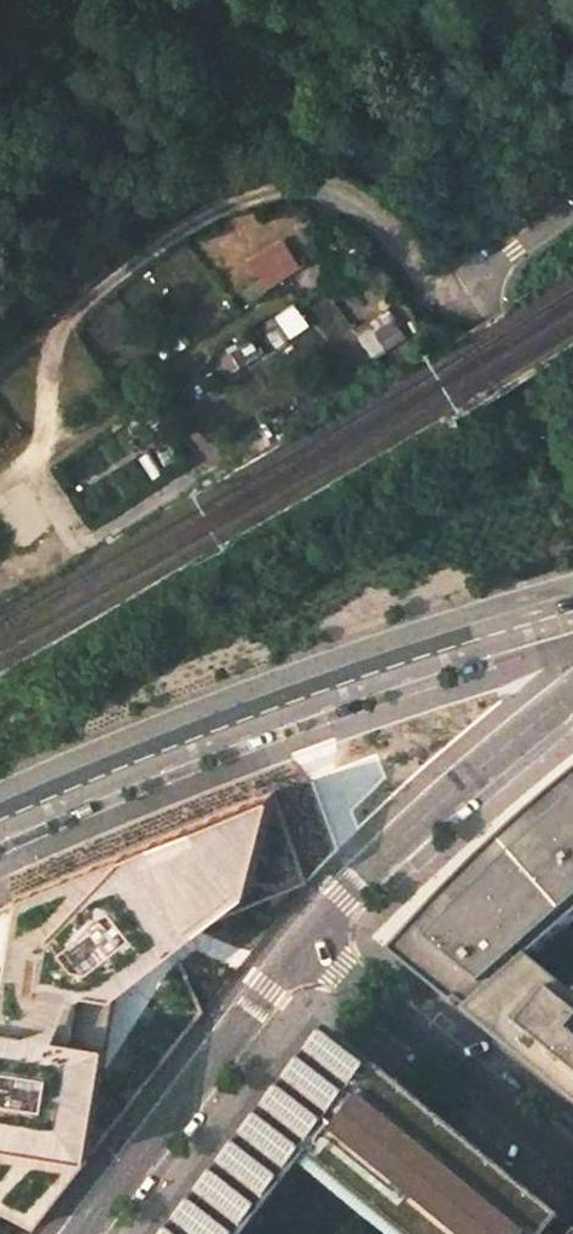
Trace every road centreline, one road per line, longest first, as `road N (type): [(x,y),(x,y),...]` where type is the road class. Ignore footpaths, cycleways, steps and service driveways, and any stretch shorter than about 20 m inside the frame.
road 1 (trunk): [(0,484),(297,353),(572,246)]
road 2 (trunk): [(572,170),(249,296),(0,406)]
road 3 (tertiary): [(0,814),(175,733),(572,603)]
road 4 (residential): [(80,1233),(305,940)]
road 5 (residential): [(305,940),(447,796),(572,692)]
road 6 (residential): [(572,1159),(305,940)]
road 7 (residential): [(572,455),(492,309)]
road 8 (residential): [(492,309),(489,282),(506,257),(572,208)]

